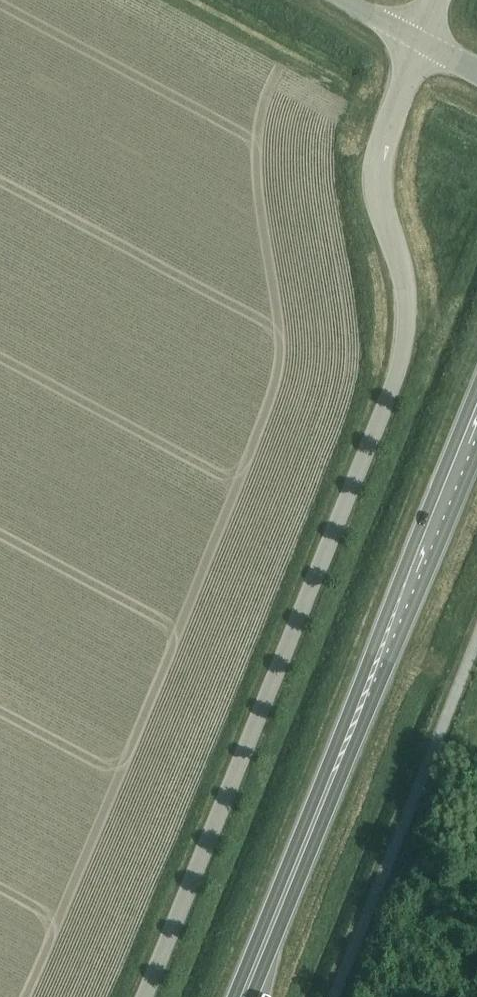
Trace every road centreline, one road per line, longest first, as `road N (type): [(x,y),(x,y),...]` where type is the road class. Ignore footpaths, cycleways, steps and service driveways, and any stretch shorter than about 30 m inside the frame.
road 1 (unclassified): [(140,996),(390,390),(407,314),(376,181),(378,157),(421,42)]
road 2 (trunk): [(239,996),(476,424)]

